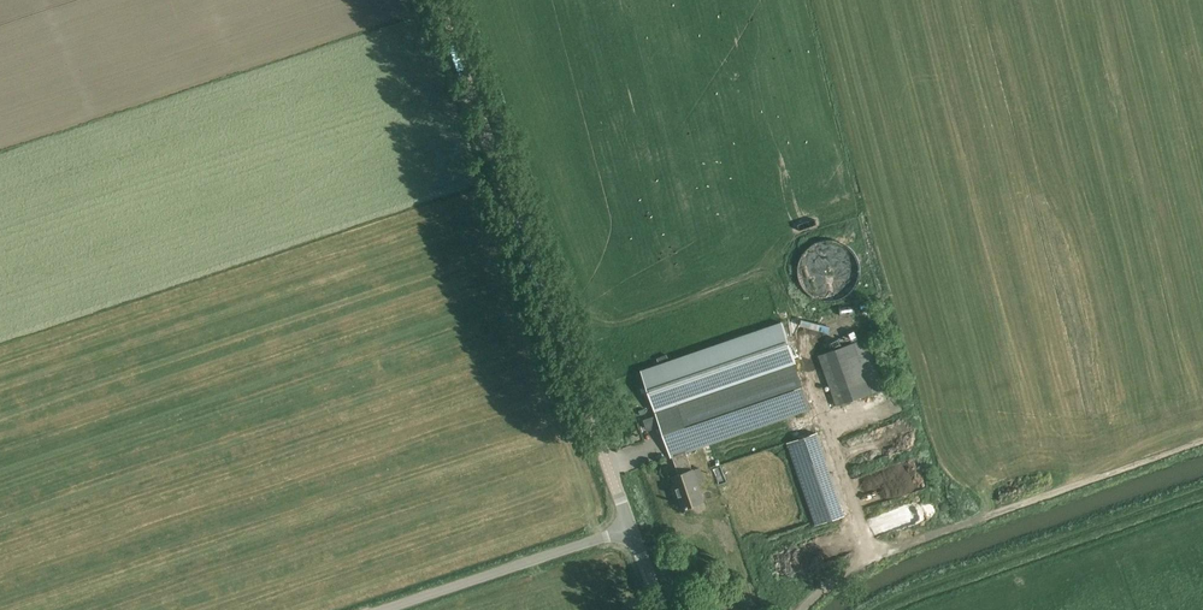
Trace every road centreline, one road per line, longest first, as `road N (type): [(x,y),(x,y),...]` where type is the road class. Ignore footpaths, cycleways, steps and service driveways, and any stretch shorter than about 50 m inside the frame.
road 1 (tertiary): [(631,529),(436,0)]
road 2 (track): [(802,609),(874,558),(1202,439)]
road 3 (unclassified): [(385,609),(631,529)]

